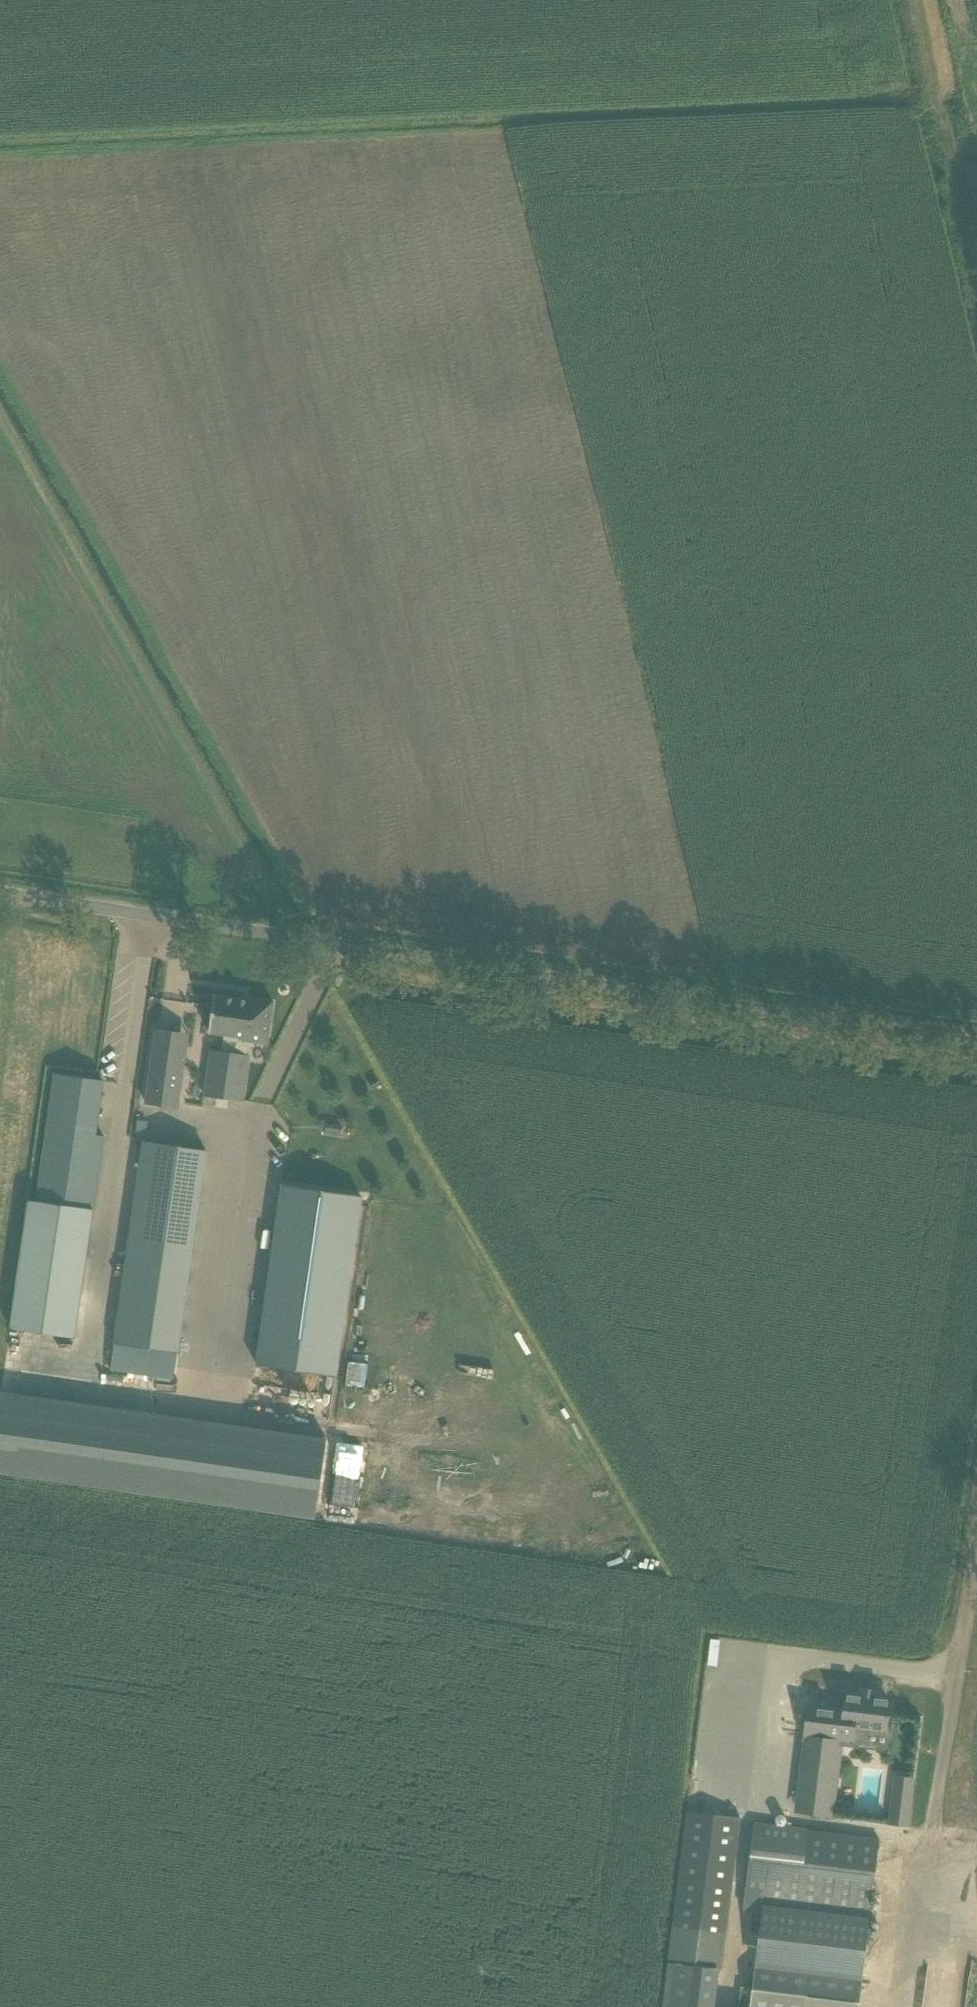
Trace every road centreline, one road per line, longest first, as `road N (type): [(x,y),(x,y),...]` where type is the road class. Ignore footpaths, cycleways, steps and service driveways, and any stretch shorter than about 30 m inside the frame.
road 1 (unclassified): [(976,1059),(0,898)]
road 2 (track): [(906,2006),(966,1664)]
road 3 (track): [(976,264),(916,0)]

